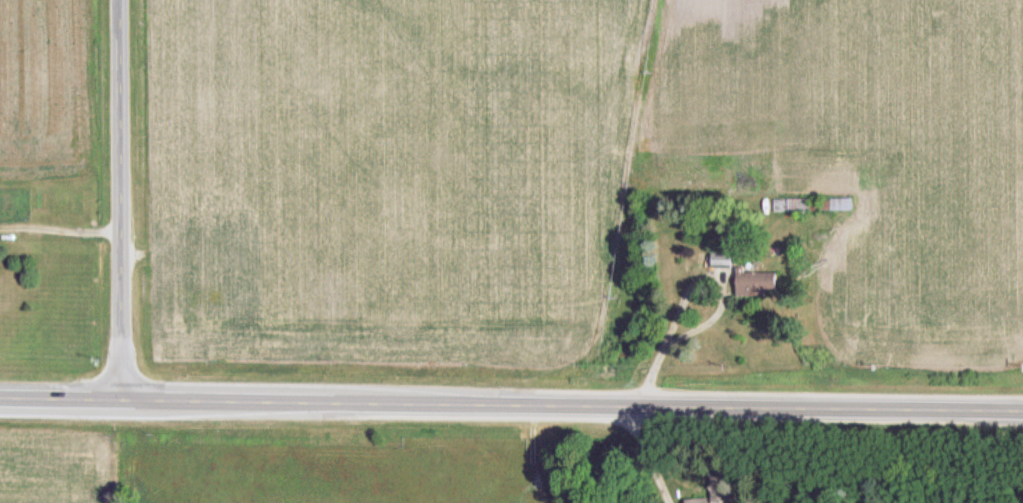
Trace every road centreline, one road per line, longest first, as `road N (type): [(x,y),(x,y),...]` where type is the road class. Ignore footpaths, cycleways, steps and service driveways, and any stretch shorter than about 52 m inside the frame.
road 1 (primary): [(1022,411),(0,396)]
road 2 (tertiary): [(124,399),(122,0)]

